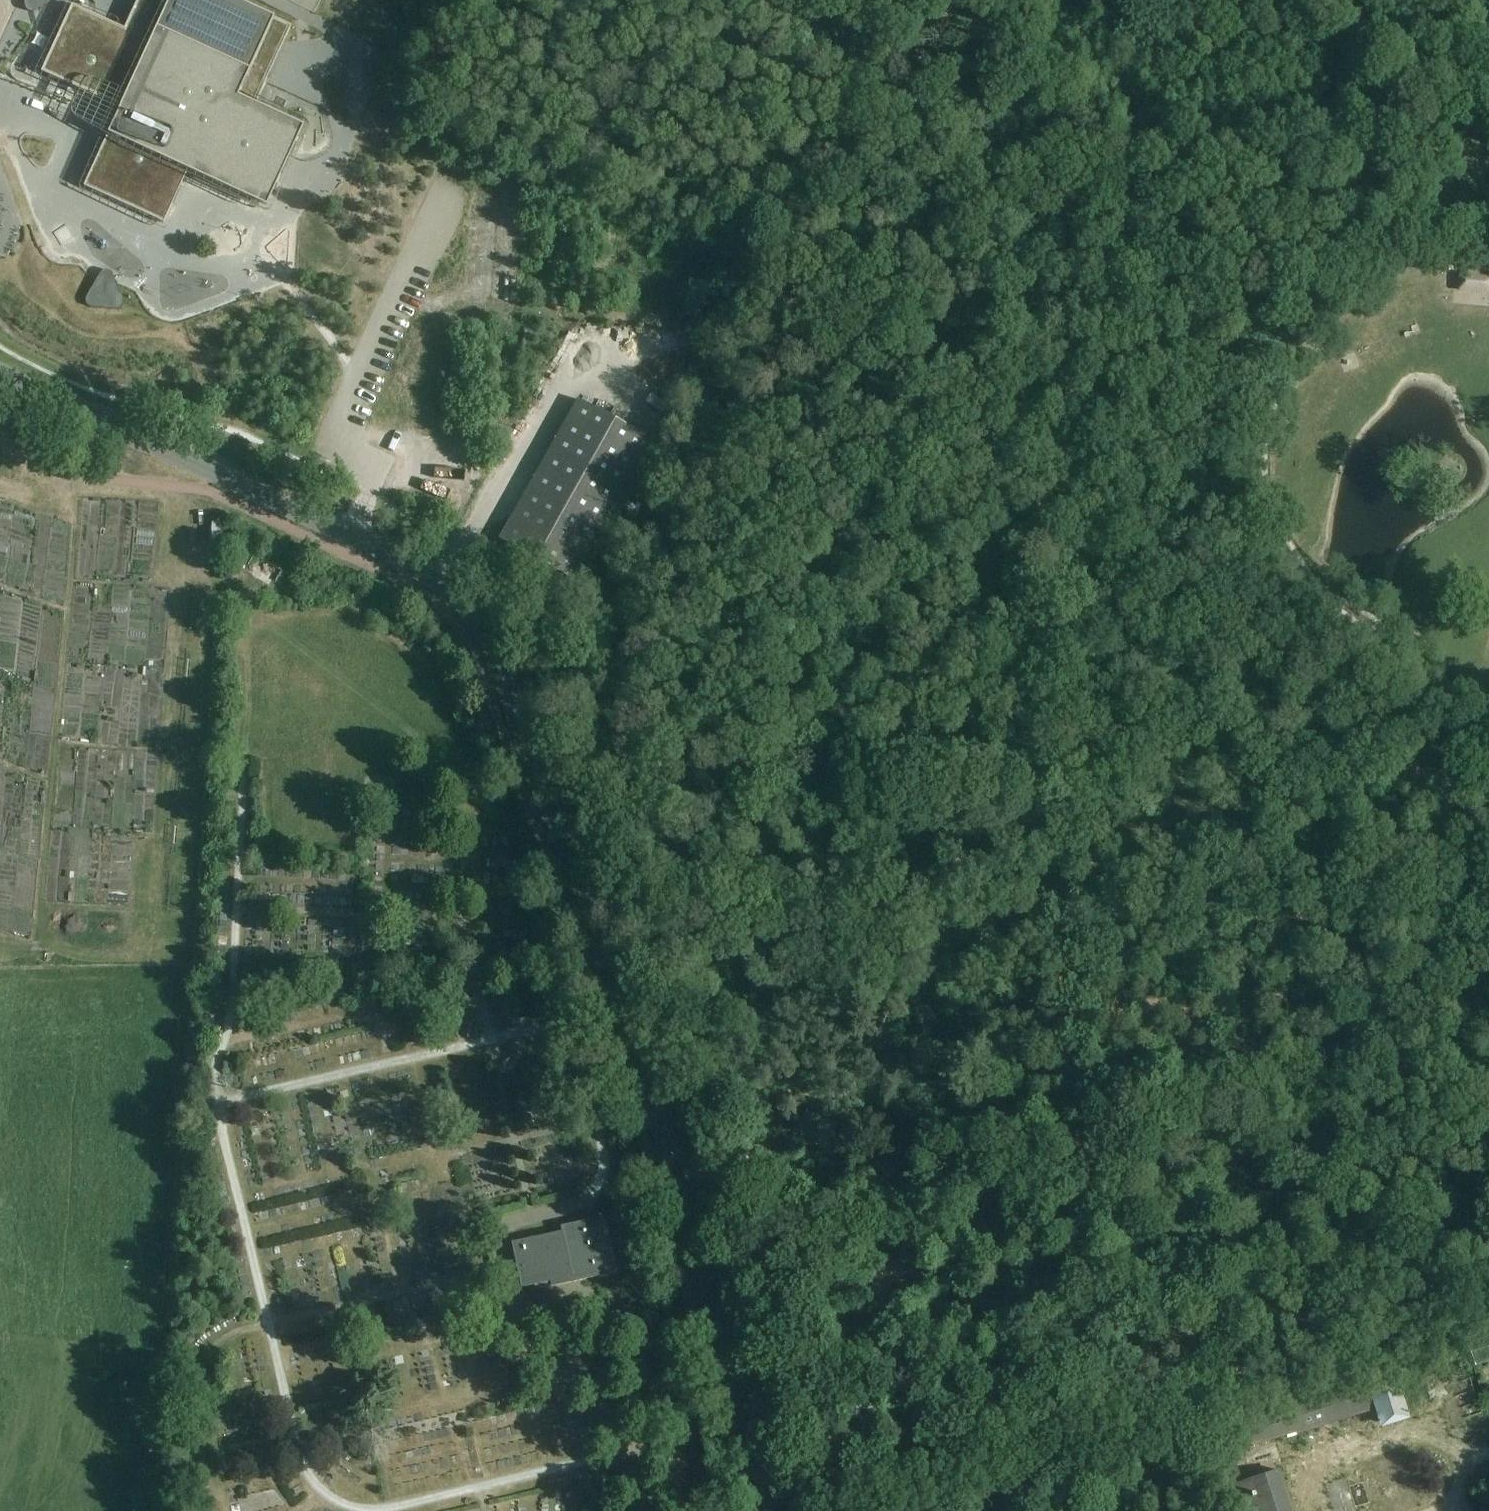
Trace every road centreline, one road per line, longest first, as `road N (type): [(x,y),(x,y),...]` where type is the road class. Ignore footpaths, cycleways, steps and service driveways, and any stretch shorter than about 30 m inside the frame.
road 1 (unclassified): [(772,1510),(635,1045),(488,641),(466,609),(411,567),(0,376)]

